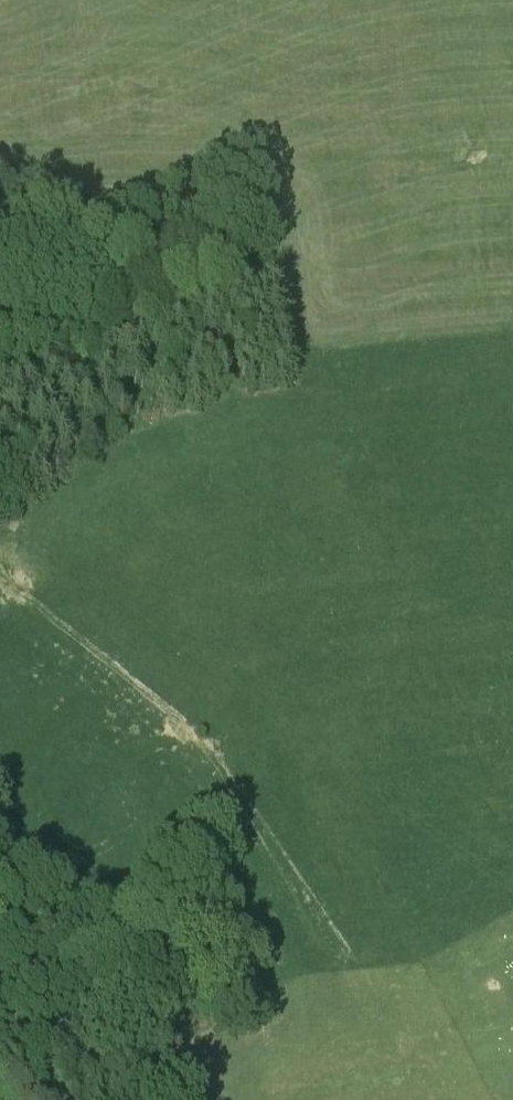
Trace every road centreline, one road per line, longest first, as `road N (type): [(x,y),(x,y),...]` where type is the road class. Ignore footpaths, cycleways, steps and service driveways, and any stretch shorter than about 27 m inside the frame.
road 1 (track): [(0,877),(32,948),(33,974),(27,1026),(0,1098)]

